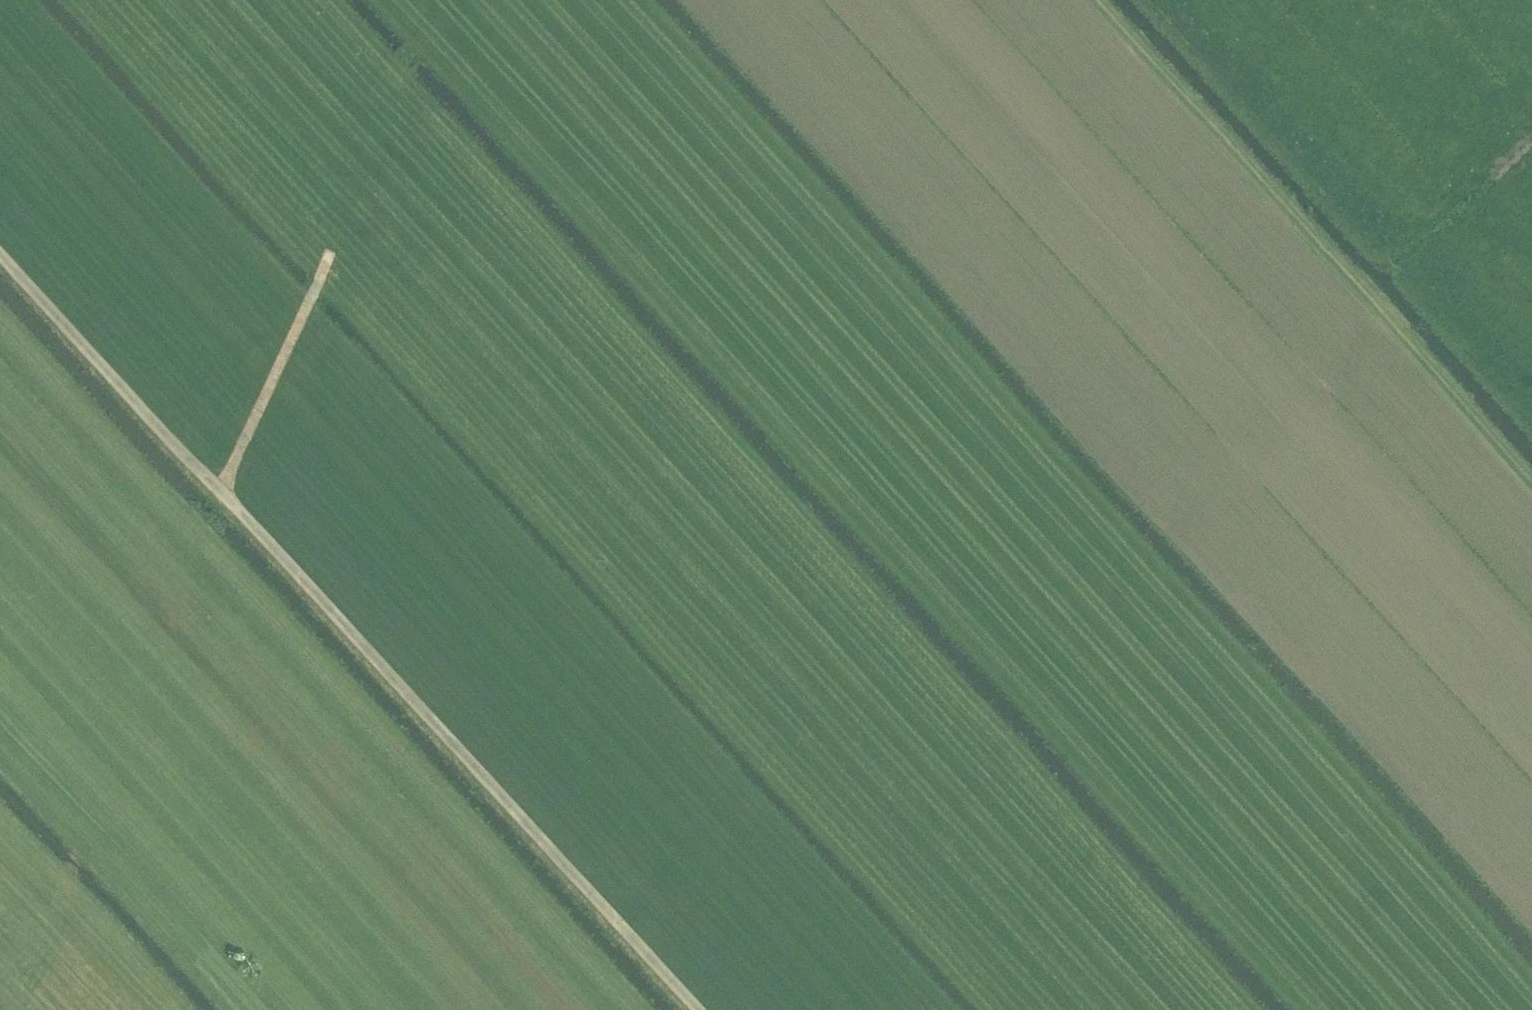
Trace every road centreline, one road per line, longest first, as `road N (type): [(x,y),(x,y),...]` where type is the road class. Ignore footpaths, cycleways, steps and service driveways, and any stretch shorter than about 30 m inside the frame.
road 1 (track): [(694,1009),(0,251)]
road 2 (track): [(223,494),(328,251)]

